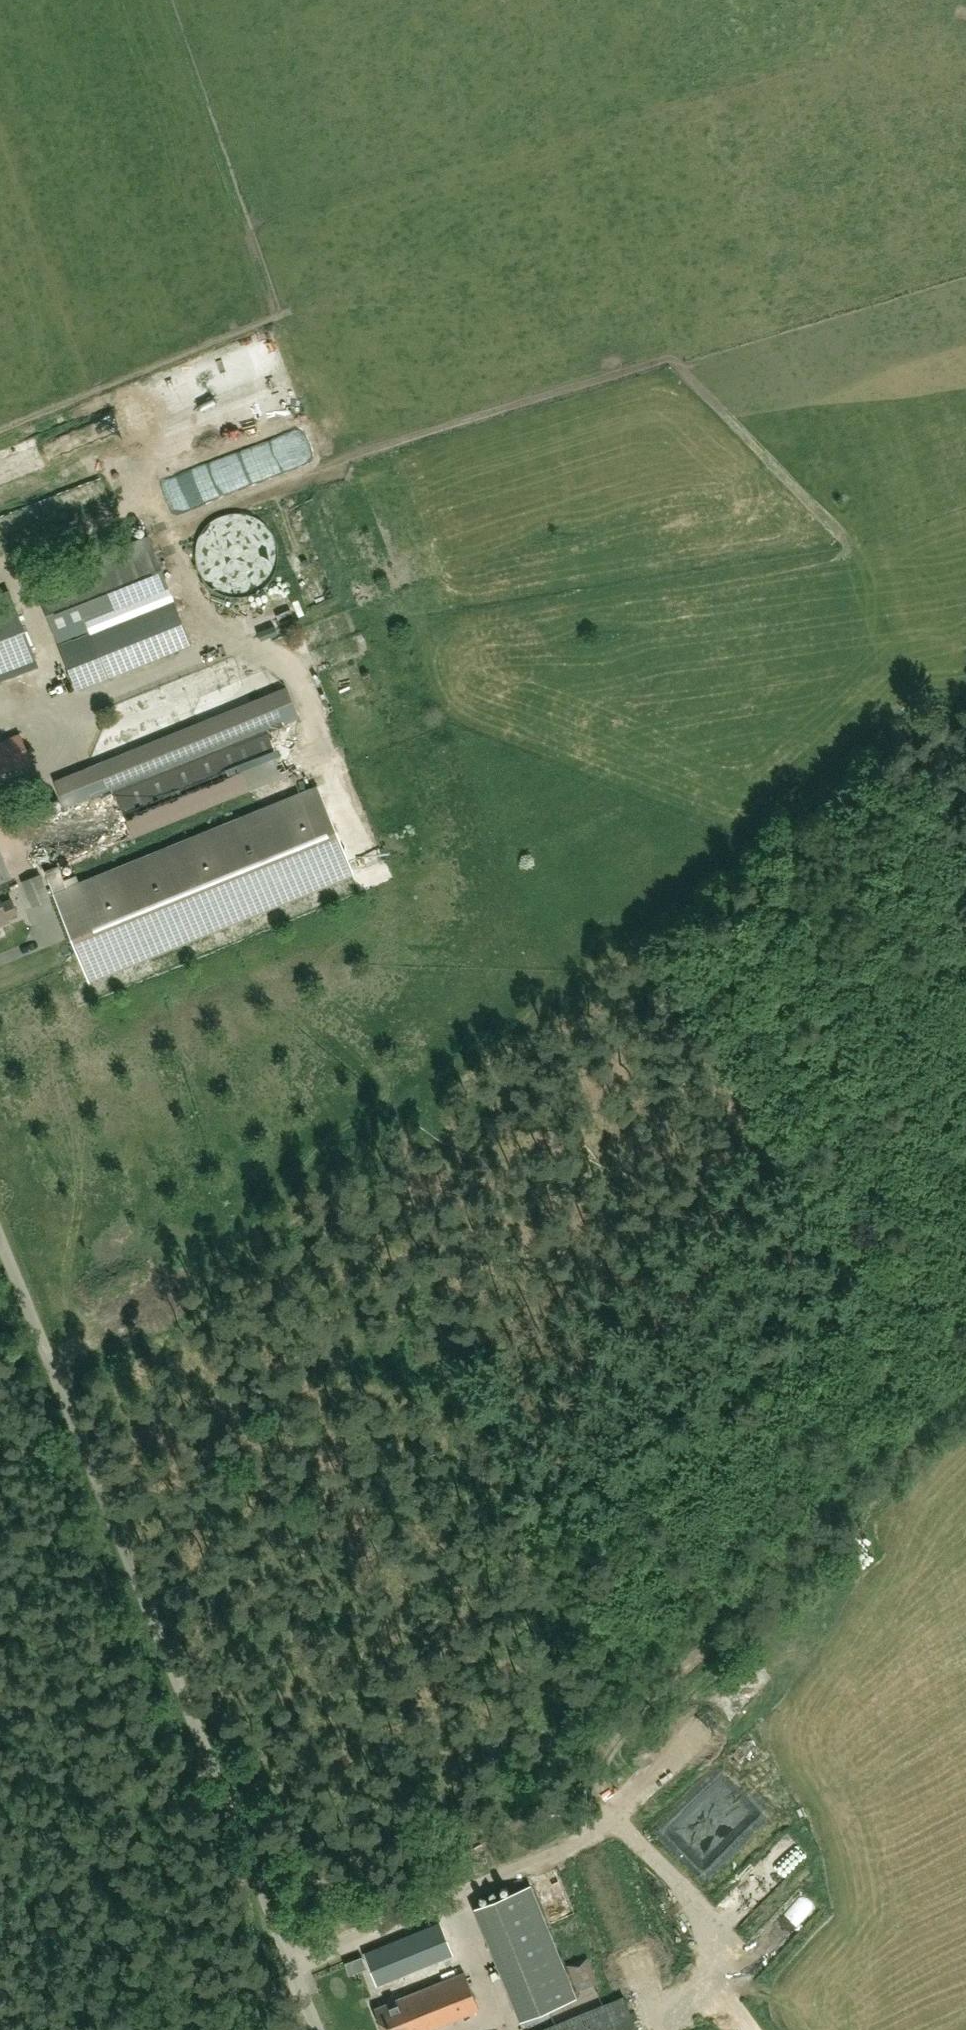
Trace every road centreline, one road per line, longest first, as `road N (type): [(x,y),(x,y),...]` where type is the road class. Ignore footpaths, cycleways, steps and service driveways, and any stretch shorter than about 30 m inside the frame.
road 1 (unclassified): [(292,2029),(0,1284)]

